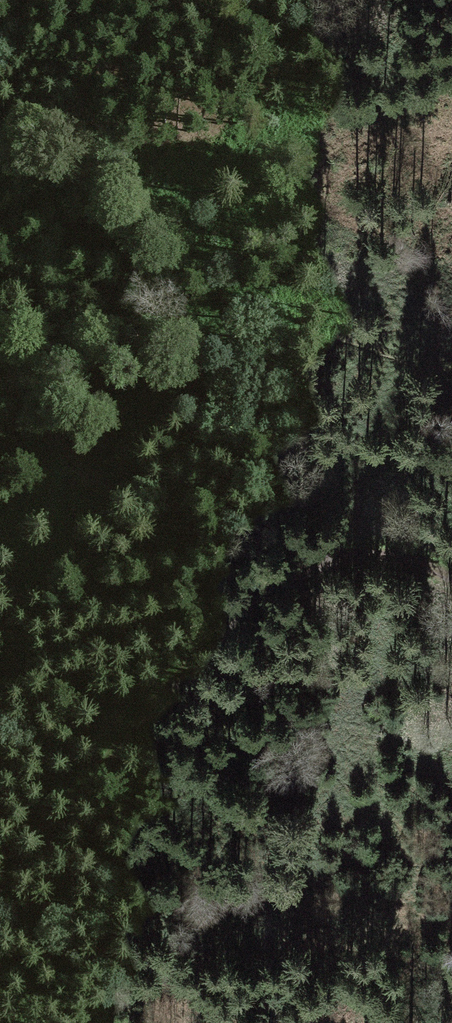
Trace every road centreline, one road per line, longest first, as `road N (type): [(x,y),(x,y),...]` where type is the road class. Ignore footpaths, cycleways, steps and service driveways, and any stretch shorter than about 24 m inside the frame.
road 1 (track): [(0,630),(51,515),(83,469),(214,348),(271,331),(348,340),(451,371)]
road 2 (track): [(0,889),(47,844),(123,735),(239,609),(312,561)]
road 3 (track): [(312,561),(83,469),(0,376)]
road 4 (track): [(451,578),(372,550),(312,561)]

